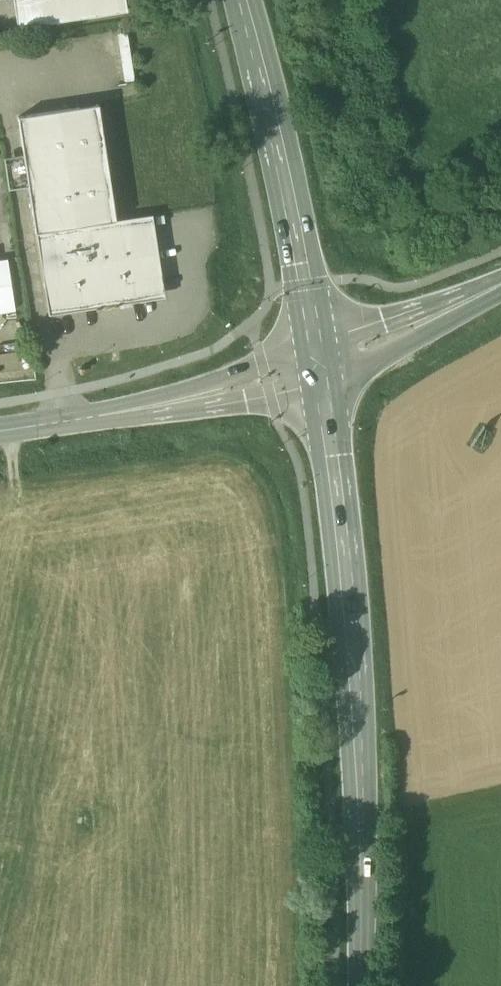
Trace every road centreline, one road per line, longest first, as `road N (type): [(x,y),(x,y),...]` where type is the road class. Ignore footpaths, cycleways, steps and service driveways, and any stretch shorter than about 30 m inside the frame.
road 1 (secondary): [(320,361),(359,660),(366,985)]
road 2 (secondary): [(244,0),(320,361)]
road 3 (tertiary): [(0,433),(242,389),(320,361)]
road 4 (secondary): [(320,361),(500,284)]

